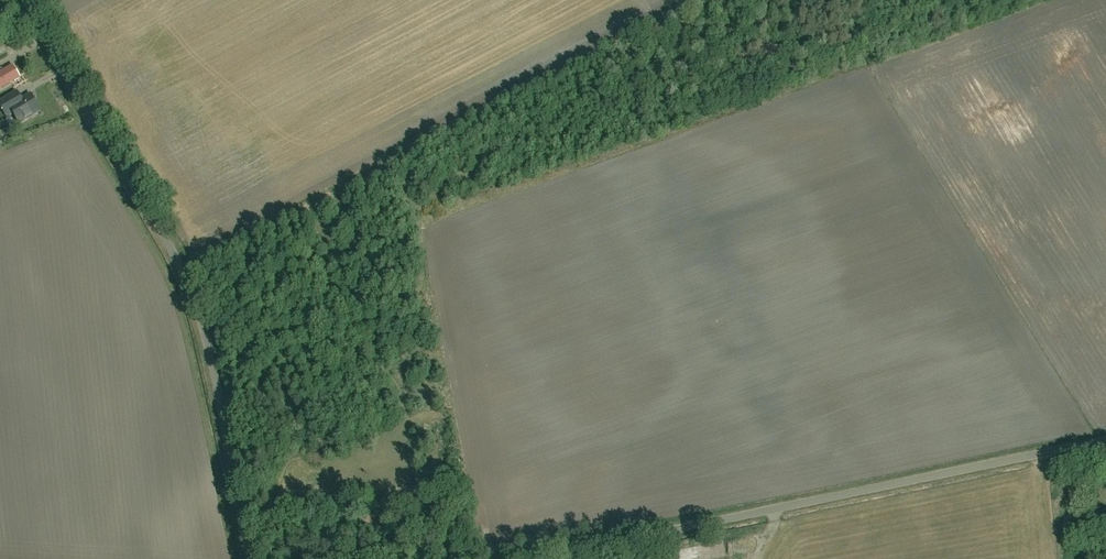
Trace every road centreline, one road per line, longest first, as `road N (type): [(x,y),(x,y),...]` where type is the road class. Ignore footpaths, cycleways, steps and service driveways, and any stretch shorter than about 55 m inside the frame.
road 1 (unclassified): [(249,558),(196,301),(27,0)]
road 2 (unclassified): [(533,558),(1105,440)]

